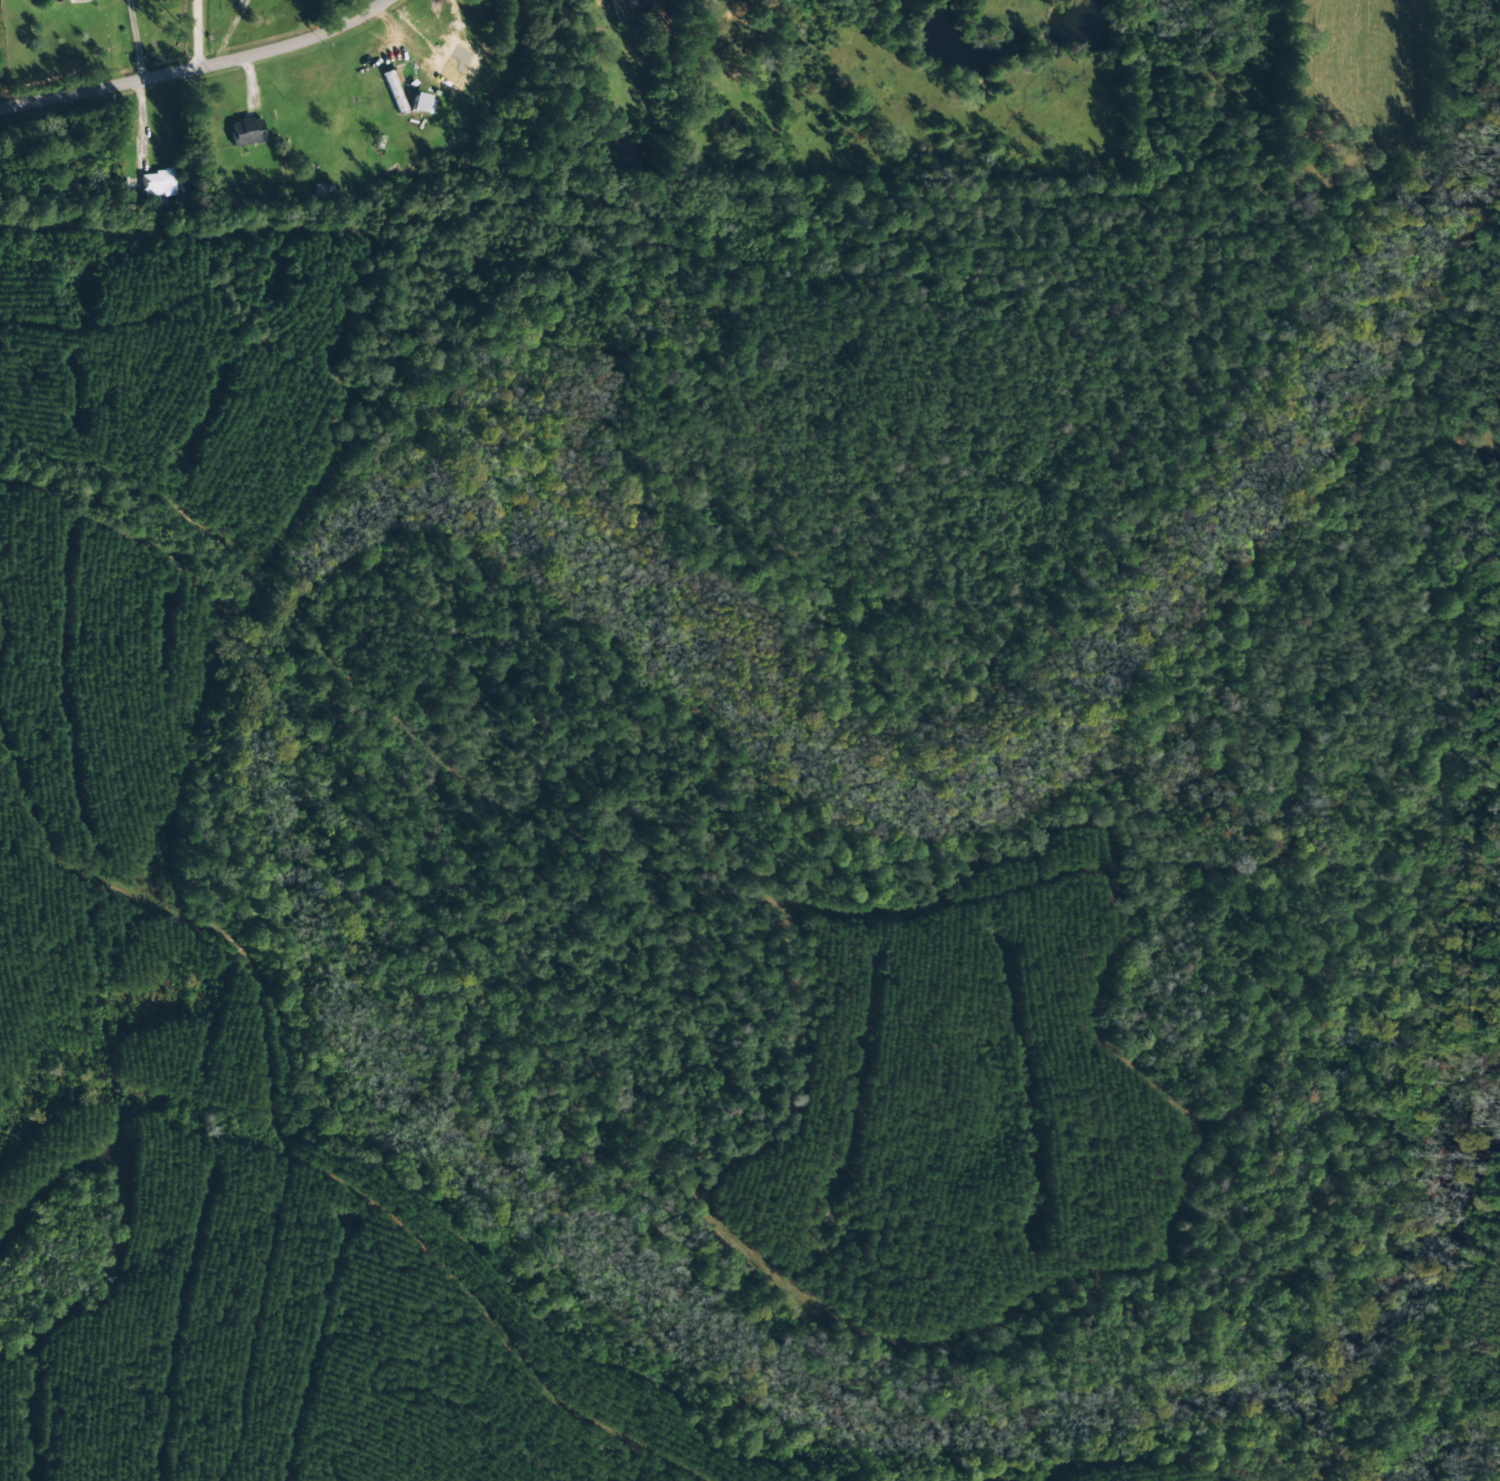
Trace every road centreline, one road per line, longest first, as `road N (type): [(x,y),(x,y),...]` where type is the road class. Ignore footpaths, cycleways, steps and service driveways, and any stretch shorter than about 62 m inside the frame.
road 1 (residential): [(0,113),(315,40),(390,0)]

